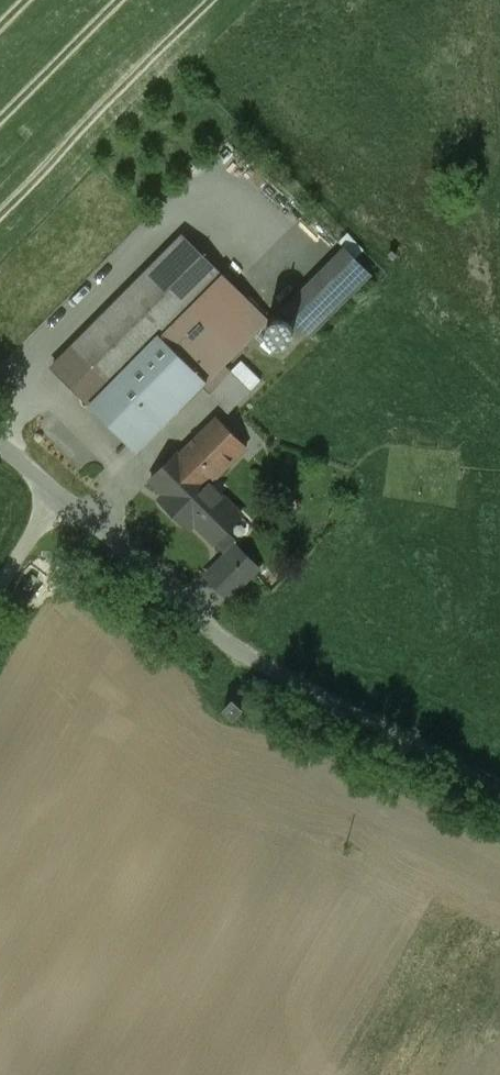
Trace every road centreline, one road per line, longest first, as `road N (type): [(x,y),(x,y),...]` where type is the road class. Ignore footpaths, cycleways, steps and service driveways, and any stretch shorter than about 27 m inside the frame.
road 1 (unclassified): [(60,492),(228,644),(499,790)]

